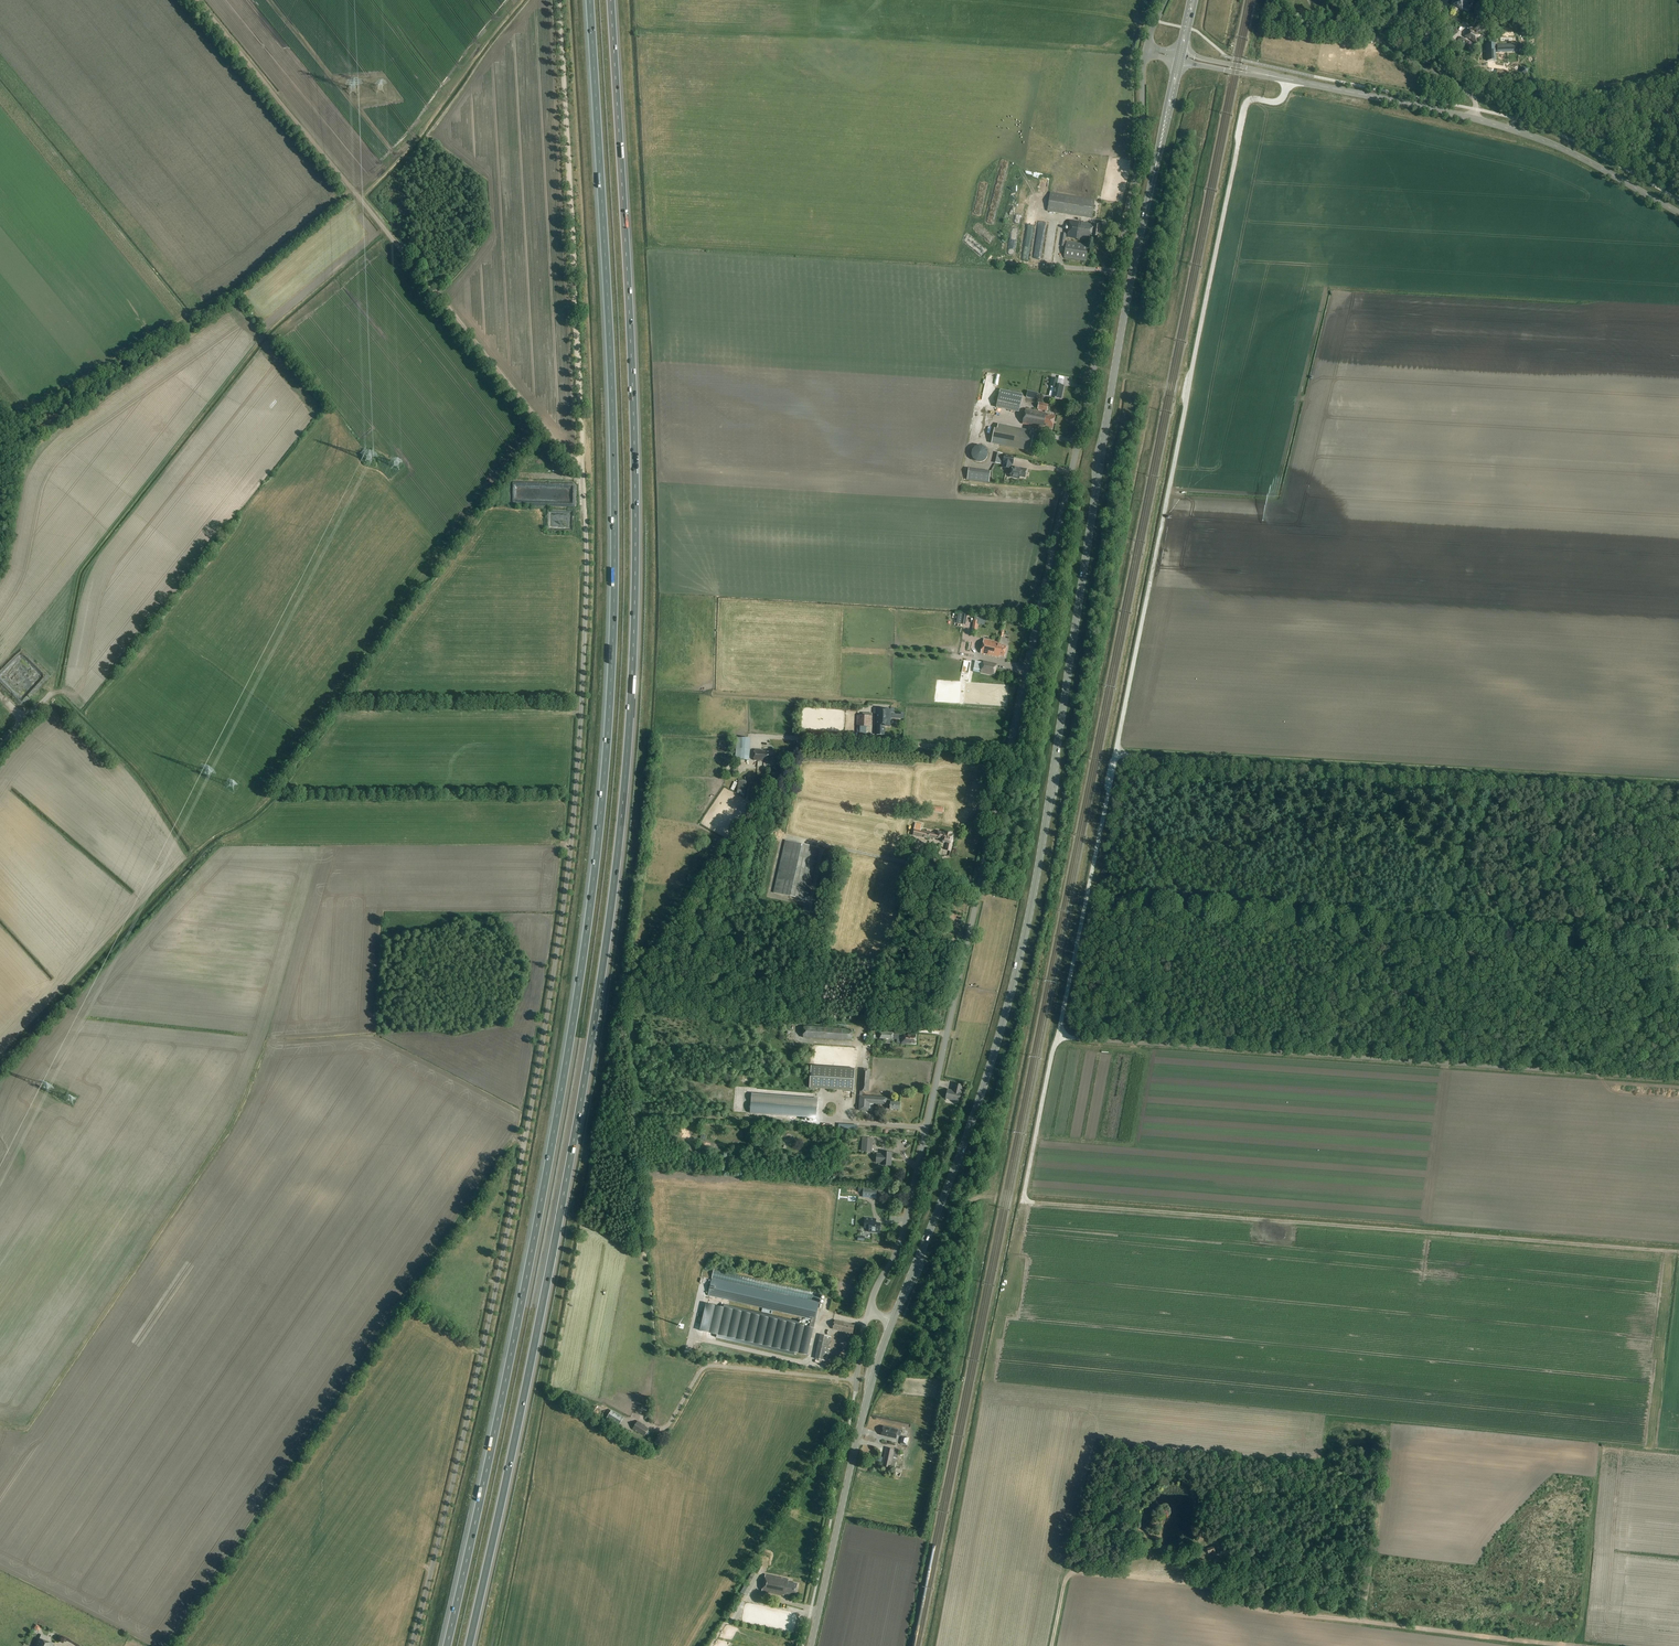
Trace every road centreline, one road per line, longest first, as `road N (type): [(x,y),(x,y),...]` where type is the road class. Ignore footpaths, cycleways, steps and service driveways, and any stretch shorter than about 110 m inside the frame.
road 1 (motorway): [(590,0),(613,409),(610,710),(566,1065),(447,1645)]
road 2 (motorway): [(469,1645),(585,1078),(631,716),(637,489),(611,0)]
road 3 (secondary): [(893,1321),(968,1133),(1014,983),(1130,280),(1180,61)]
road 4 (unclassified): [(867,1315),(904,1230),(1137,177),(1145,55)]
road 5 (unclassified): [(412,1645),(501,1266),(554,973),(581,713),(583,474)]
road 6 (track): [(1023,1201),(1244,105),(1281,100),(1287,80)]
road 7 (track): [(1023,1201),(1678,1251)]
road 8 (track): [(1058,1037),(1678,1079)]
road 9 (track): [(583,474),(198,0)]
road 10 (track): [(1052,1645),(1066,1577),(1077,1569),(1186,1581),(1255,1609),(1586,1645)]
road 11 (track): [(583,474),(558,0)]
road 12 (secondary): [(811,1645),(893,1321)]
road 13 (track): [(352,189),(232,291),(144,344)]
road 14 (track): [(581,713),(332,709)]
road 15 (track): [(1011,747),(768,738)]
road 16 (tertiary): [(1678,214),(1552,144),(1474,119)]
road 17 (tertiary): [(1474,119),(1277,77)]
road 18 (track): [(893,1321),(937,1327),(967,1206),(991,1197)]
road 19 (track): [(1390,1430),(1362,1620)]
road 20 (unclassified): [(1474,119),(1471,94),(1369,32),(1351,0)]
road 21 (track): [(1305,398),(1182,389)]

